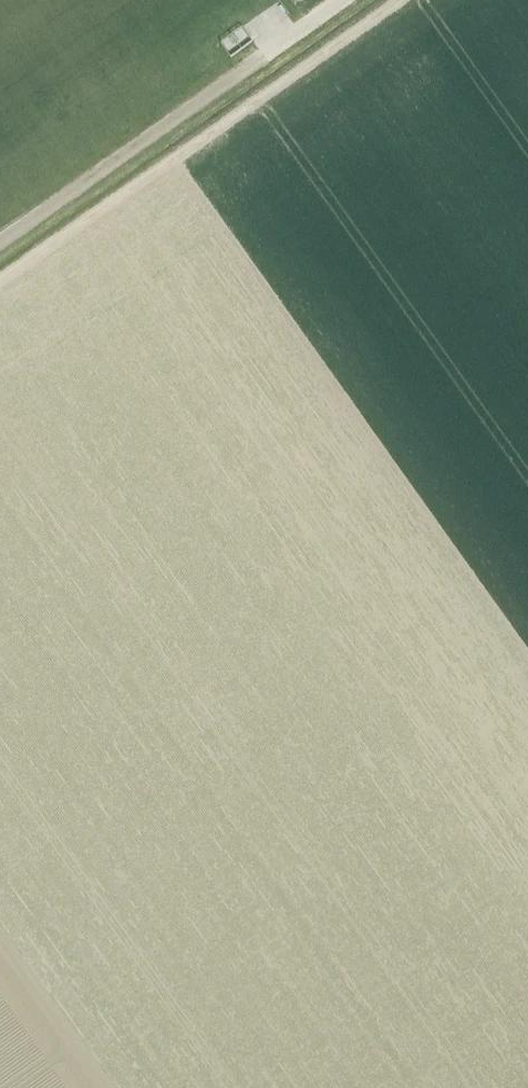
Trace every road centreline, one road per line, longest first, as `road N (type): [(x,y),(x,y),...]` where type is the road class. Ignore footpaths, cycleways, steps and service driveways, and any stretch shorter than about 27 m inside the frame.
road 1 (track): [(0,241),(262,56)]

